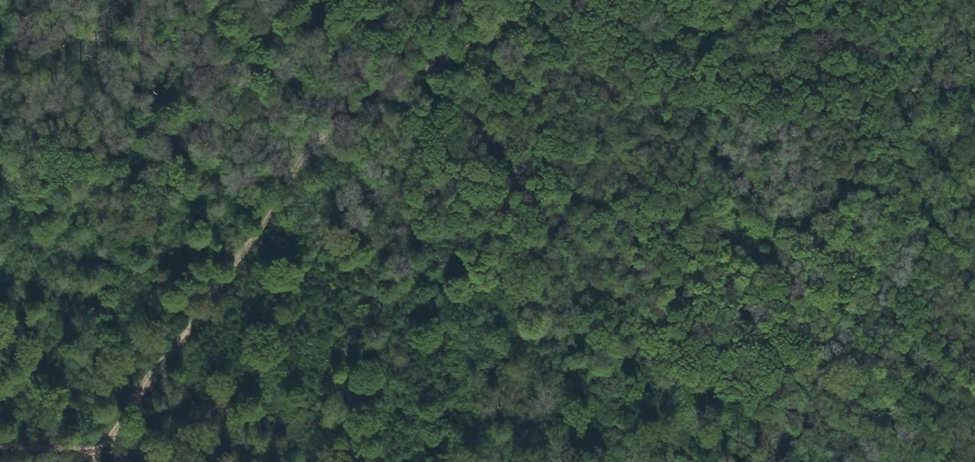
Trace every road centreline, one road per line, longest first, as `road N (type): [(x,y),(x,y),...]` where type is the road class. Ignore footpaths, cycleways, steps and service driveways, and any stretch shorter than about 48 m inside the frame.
road 1 (track): [(450,0),(320,132),(100,461)]
road 2 (track): [(930,0),(908,86),(876,124),(851,209),(832,356),(792,407),(768,461)]

